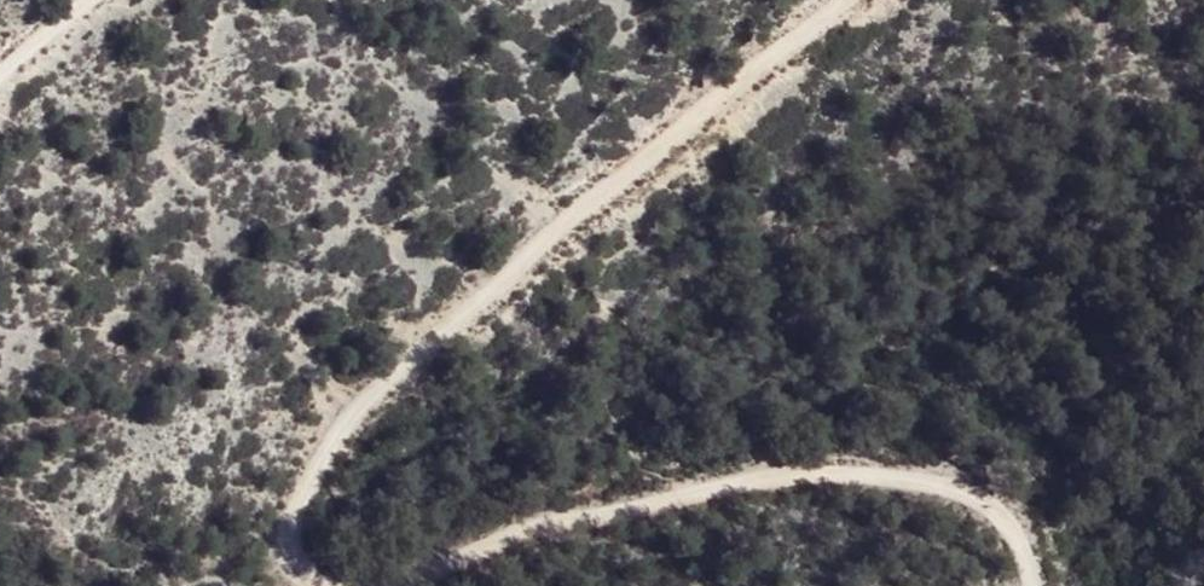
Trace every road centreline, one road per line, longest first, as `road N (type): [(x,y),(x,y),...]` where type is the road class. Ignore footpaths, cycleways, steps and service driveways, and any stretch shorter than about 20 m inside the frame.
road 1 (track): [(846,0),(579,210),(492,296),(397,367),(328,443),(297,526),(307,578),(324,585)]
road 2 (track): [(396,585),(514,536),(770,479),(963,488),(1003,510),(1036,585)]

